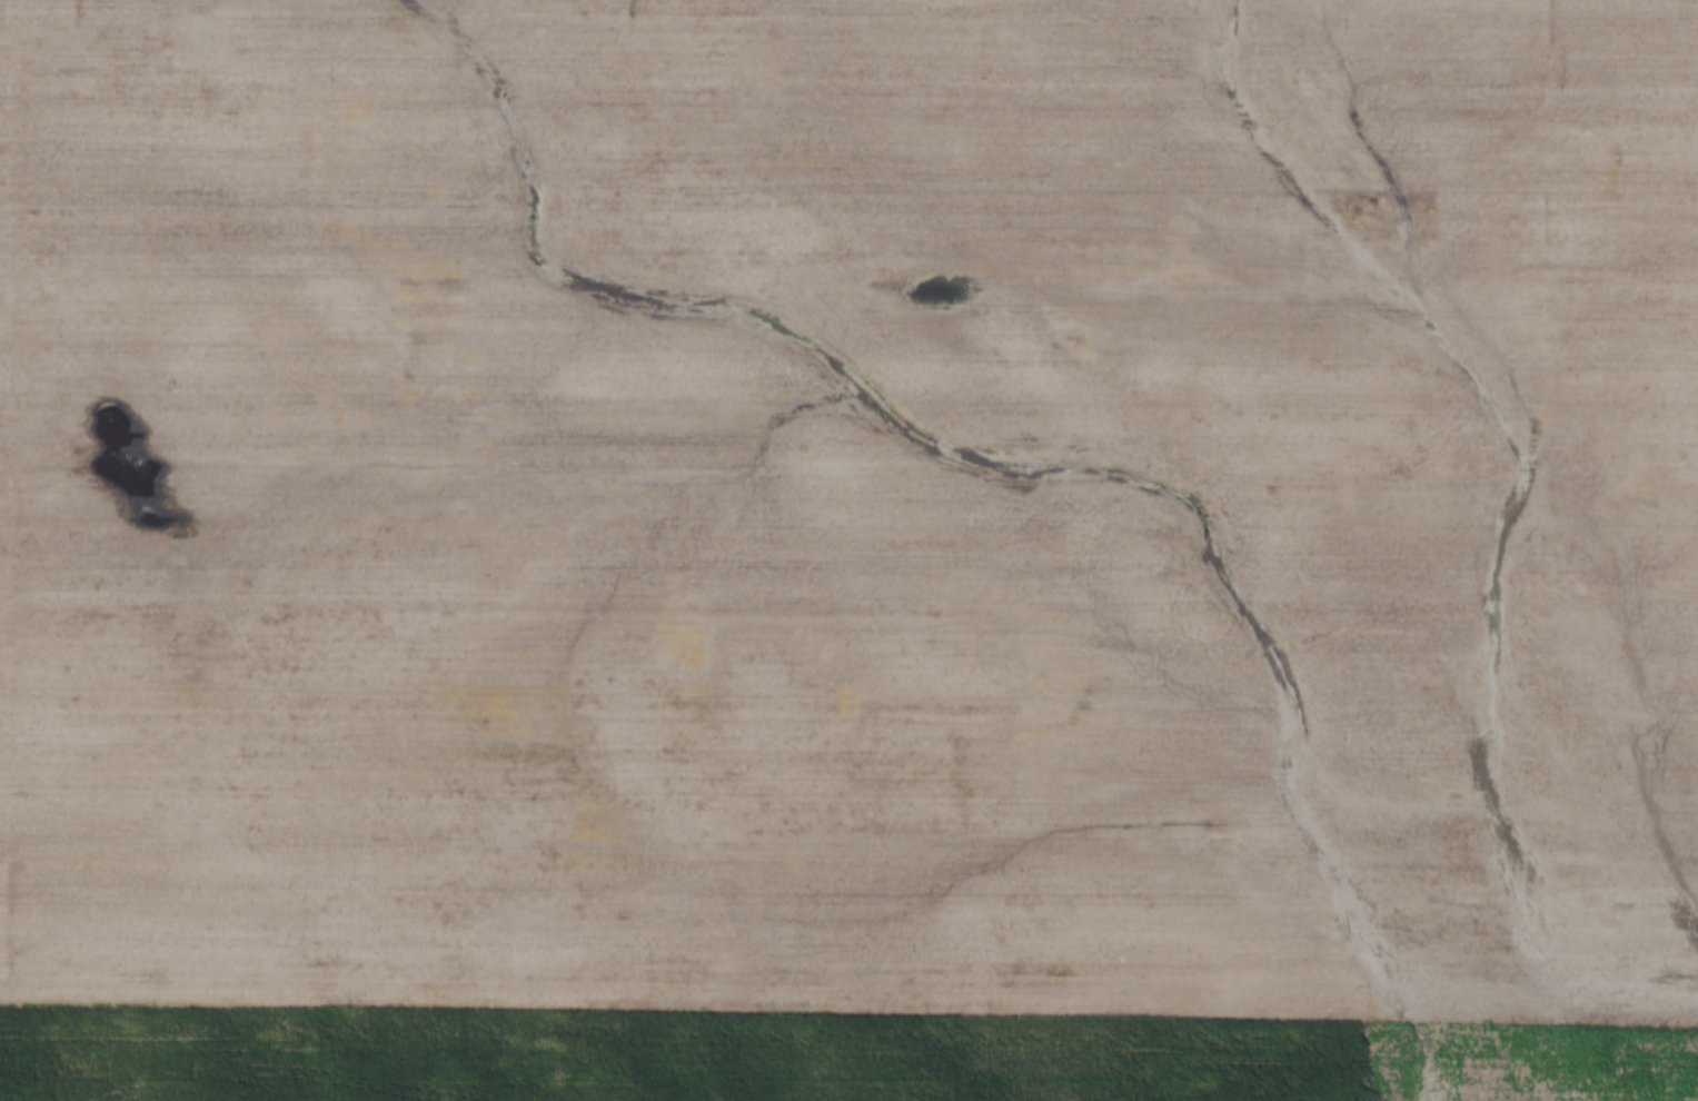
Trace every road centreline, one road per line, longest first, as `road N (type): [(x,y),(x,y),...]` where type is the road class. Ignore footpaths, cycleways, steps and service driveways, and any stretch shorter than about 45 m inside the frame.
road 1 (track): [(0,1002),(1697,1023)]
road 2 (track): [(0,216),(0,409)]

